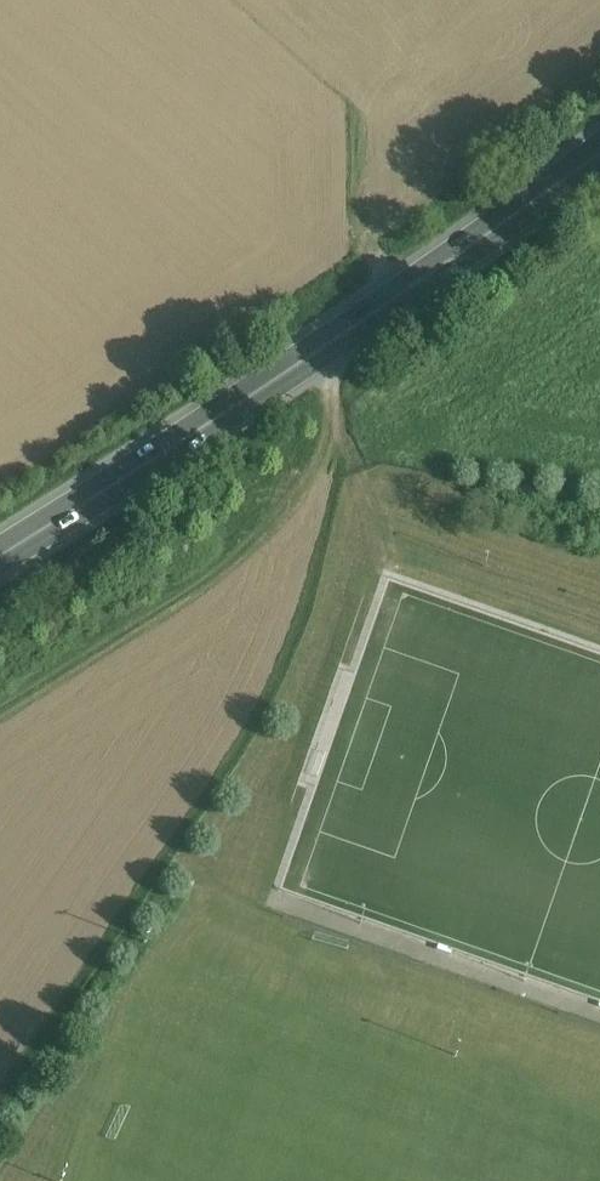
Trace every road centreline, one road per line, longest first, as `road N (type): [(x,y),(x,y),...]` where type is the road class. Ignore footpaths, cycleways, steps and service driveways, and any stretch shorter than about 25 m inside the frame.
road 1 (primary): [(599,153),(392,303),(0,553)]

